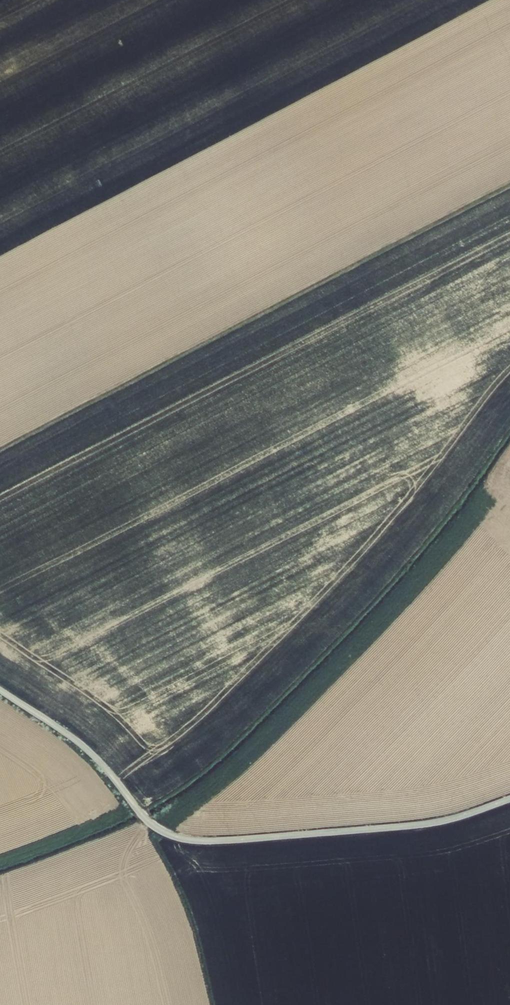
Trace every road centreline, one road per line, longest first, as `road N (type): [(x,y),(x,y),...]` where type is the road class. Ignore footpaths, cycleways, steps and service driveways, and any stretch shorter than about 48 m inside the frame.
road 1 (track): [(0,445),(509,179)]
road 2 (unclassified): [(0,690),(97,759),(152,825),(174,839),(419,827),(509,802)]

